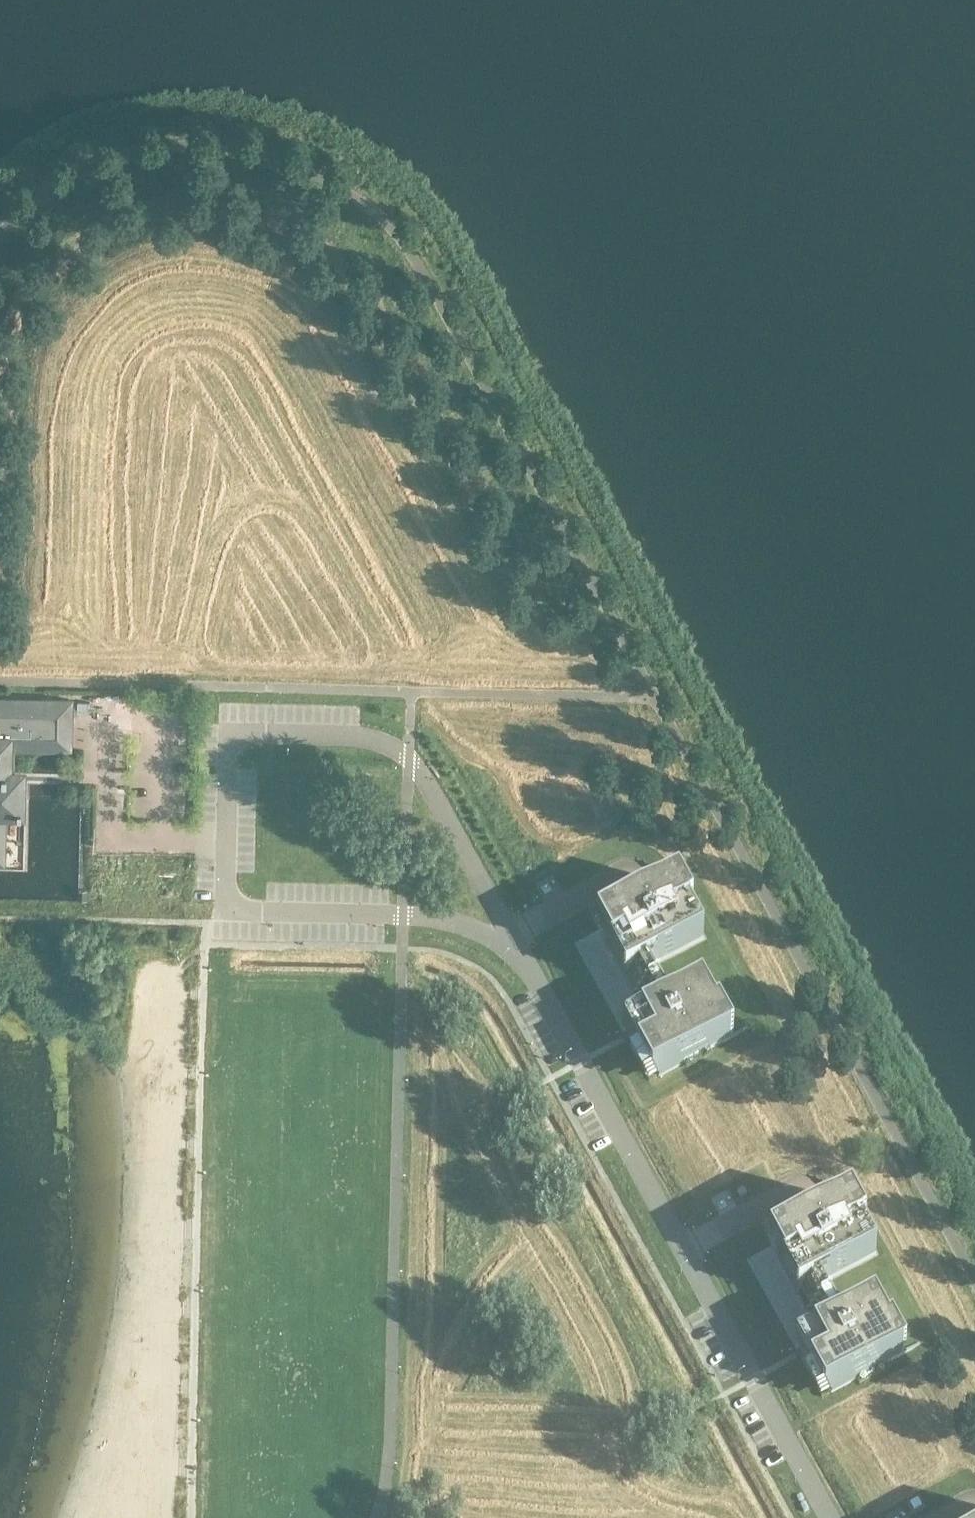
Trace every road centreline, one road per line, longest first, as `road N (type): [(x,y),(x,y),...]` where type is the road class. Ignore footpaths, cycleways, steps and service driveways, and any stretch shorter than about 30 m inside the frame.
road 1 (residential): [(533,975),(829,1517)]
road 2 (residential): [(406,751),(533,975)]
road 3 (residential): [(402,915),(500,945),(533,975)]

